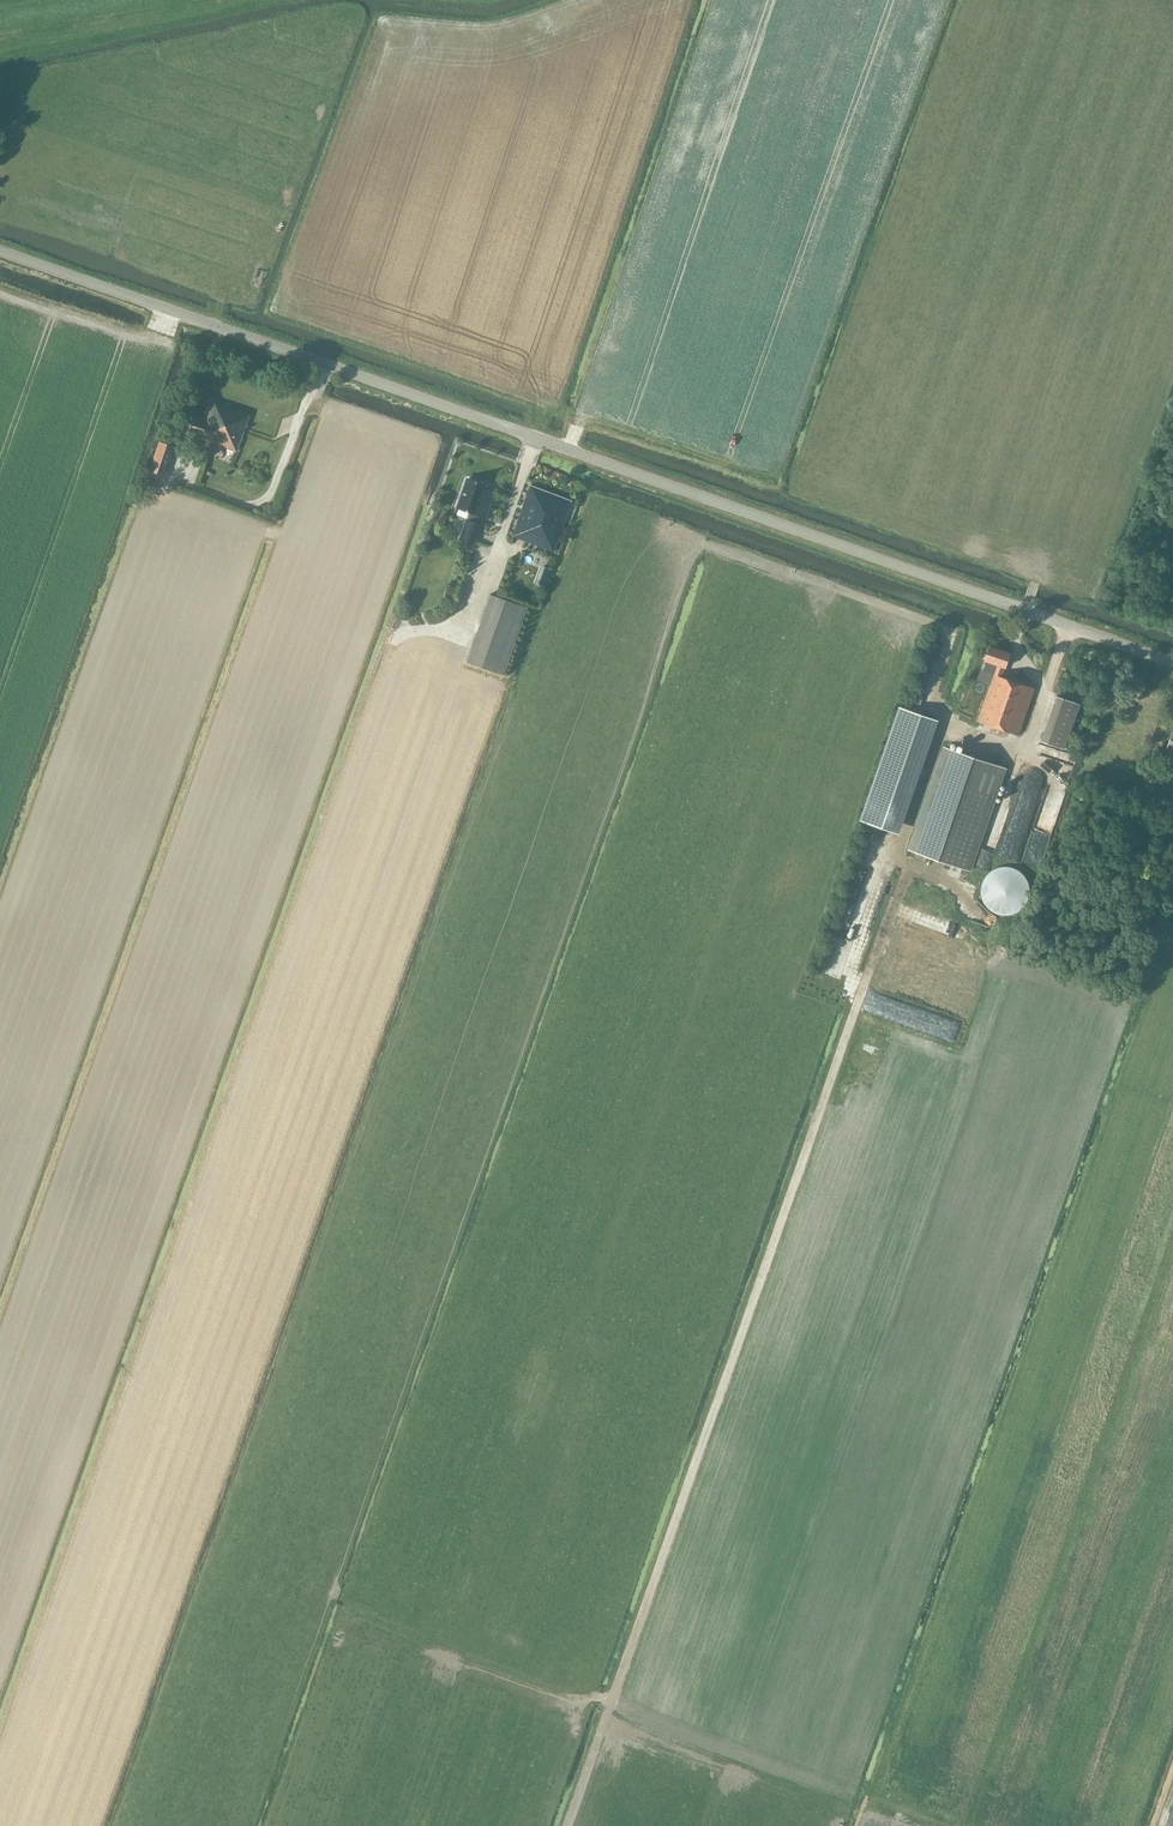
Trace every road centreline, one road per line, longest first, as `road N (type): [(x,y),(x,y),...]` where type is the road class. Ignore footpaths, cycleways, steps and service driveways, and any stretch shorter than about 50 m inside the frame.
road 1 (unclassified): [(1172,664),(0,252)]

